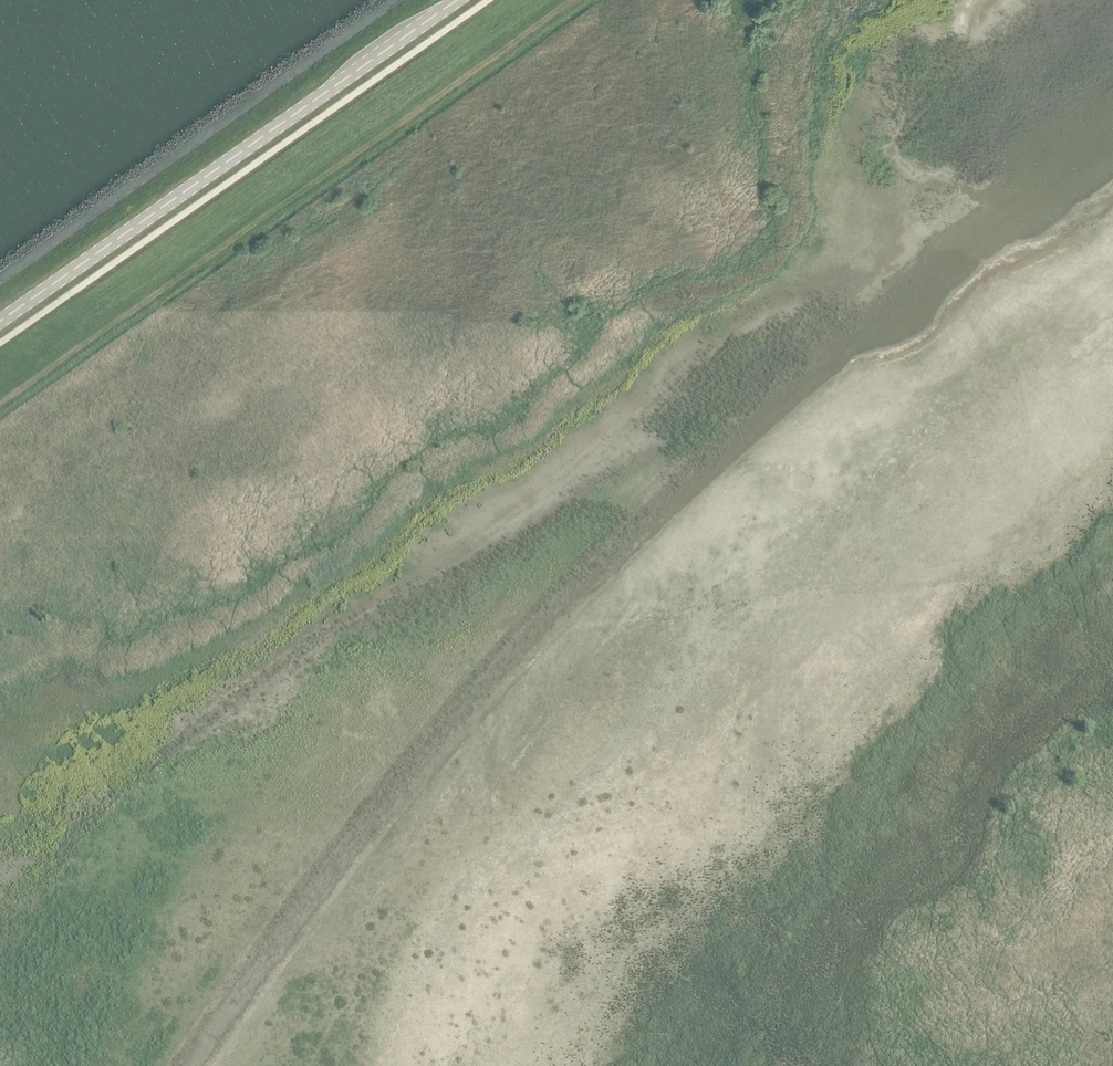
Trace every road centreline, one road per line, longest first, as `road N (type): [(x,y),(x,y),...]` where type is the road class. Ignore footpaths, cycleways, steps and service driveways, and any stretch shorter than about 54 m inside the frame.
road 1 (secondary): [(0,321),(457,0)]

